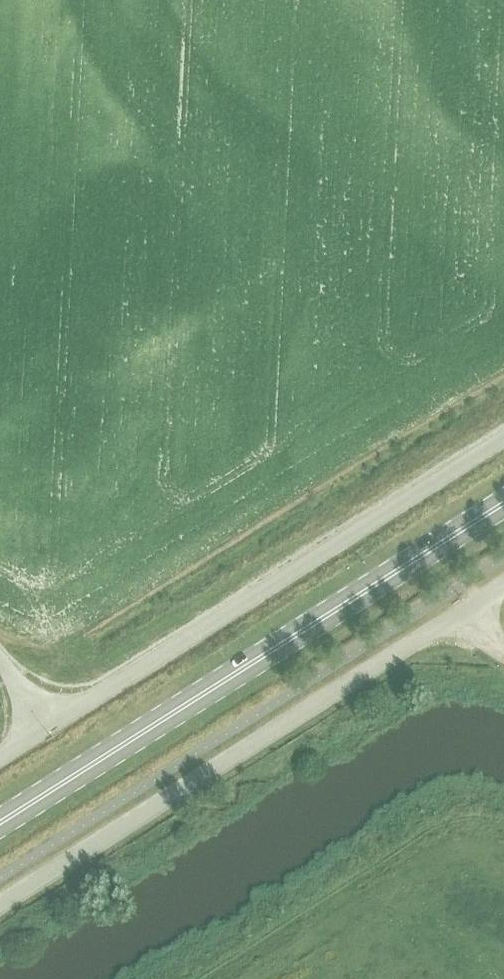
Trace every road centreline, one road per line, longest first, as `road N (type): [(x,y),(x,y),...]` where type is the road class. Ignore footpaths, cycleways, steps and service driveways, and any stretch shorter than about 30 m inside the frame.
road 1 (primary): [(0,823),(503,504)]
road 2 (unclassified): [(0,904),(470,606)]
road 3 (unclassified): [(49,725),(503,437)]

